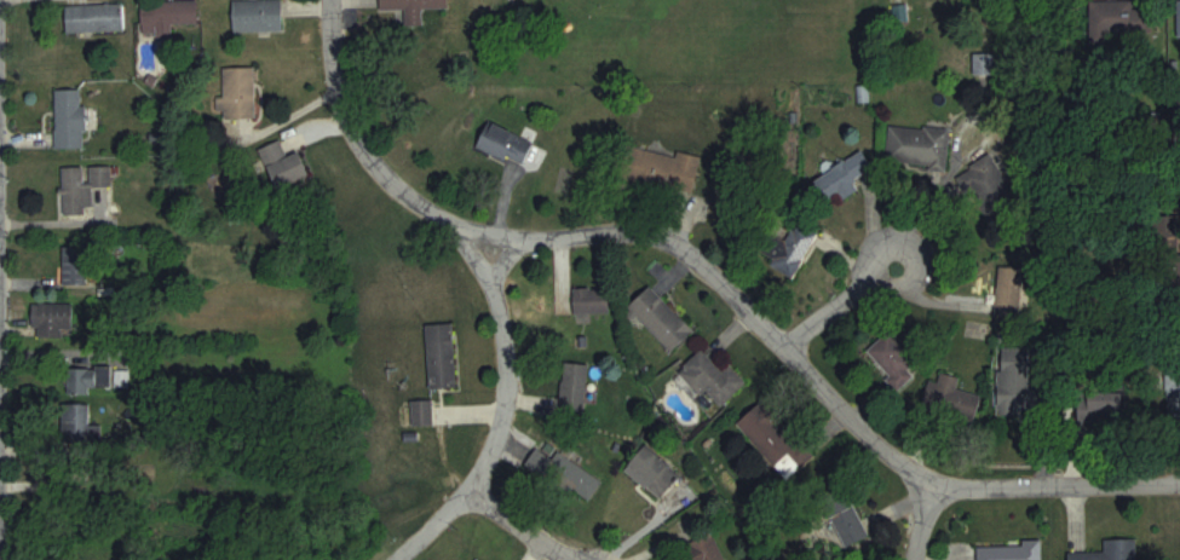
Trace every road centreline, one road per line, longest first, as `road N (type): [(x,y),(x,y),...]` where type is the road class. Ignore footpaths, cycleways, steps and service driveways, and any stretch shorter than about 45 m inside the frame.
road 1 (residential): [(933,489),(845,423),(739,304),(686,260),(628,236),(508,235),(444,224),(373,162),(345,125),(334,88),(331,0)]
road 2 (residential): [(391,559),(484,461),(501,402),(488,283),(535,232)]
road 3 (residential): [(933,489),(1179,484)]
road 4 (residential): [(870,267),(869,285),(890,293),(919,279),(915,259),(898,247),(881,250),(870,267)]
road 5 (residential): [(455,492),(565,559)]

